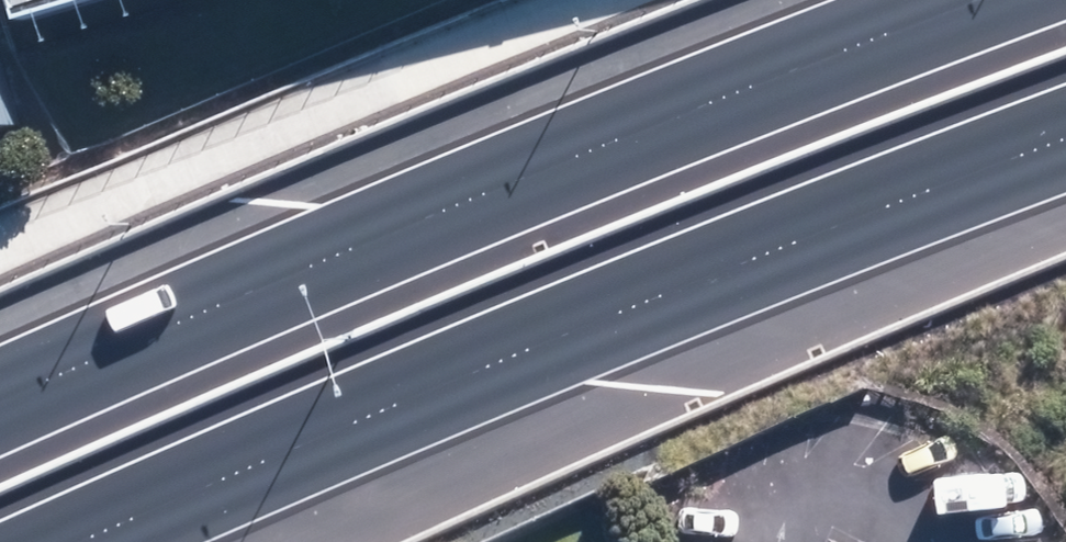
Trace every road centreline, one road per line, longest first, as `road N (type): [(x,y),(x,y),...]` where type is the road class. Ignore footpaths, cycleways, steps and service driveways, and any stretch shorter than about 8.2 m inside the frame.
road 1 (motorway): [(1065,139),(593,317),(78,541)]
road 2 (motorway): [(0,398),(425,216),(977,0)]

